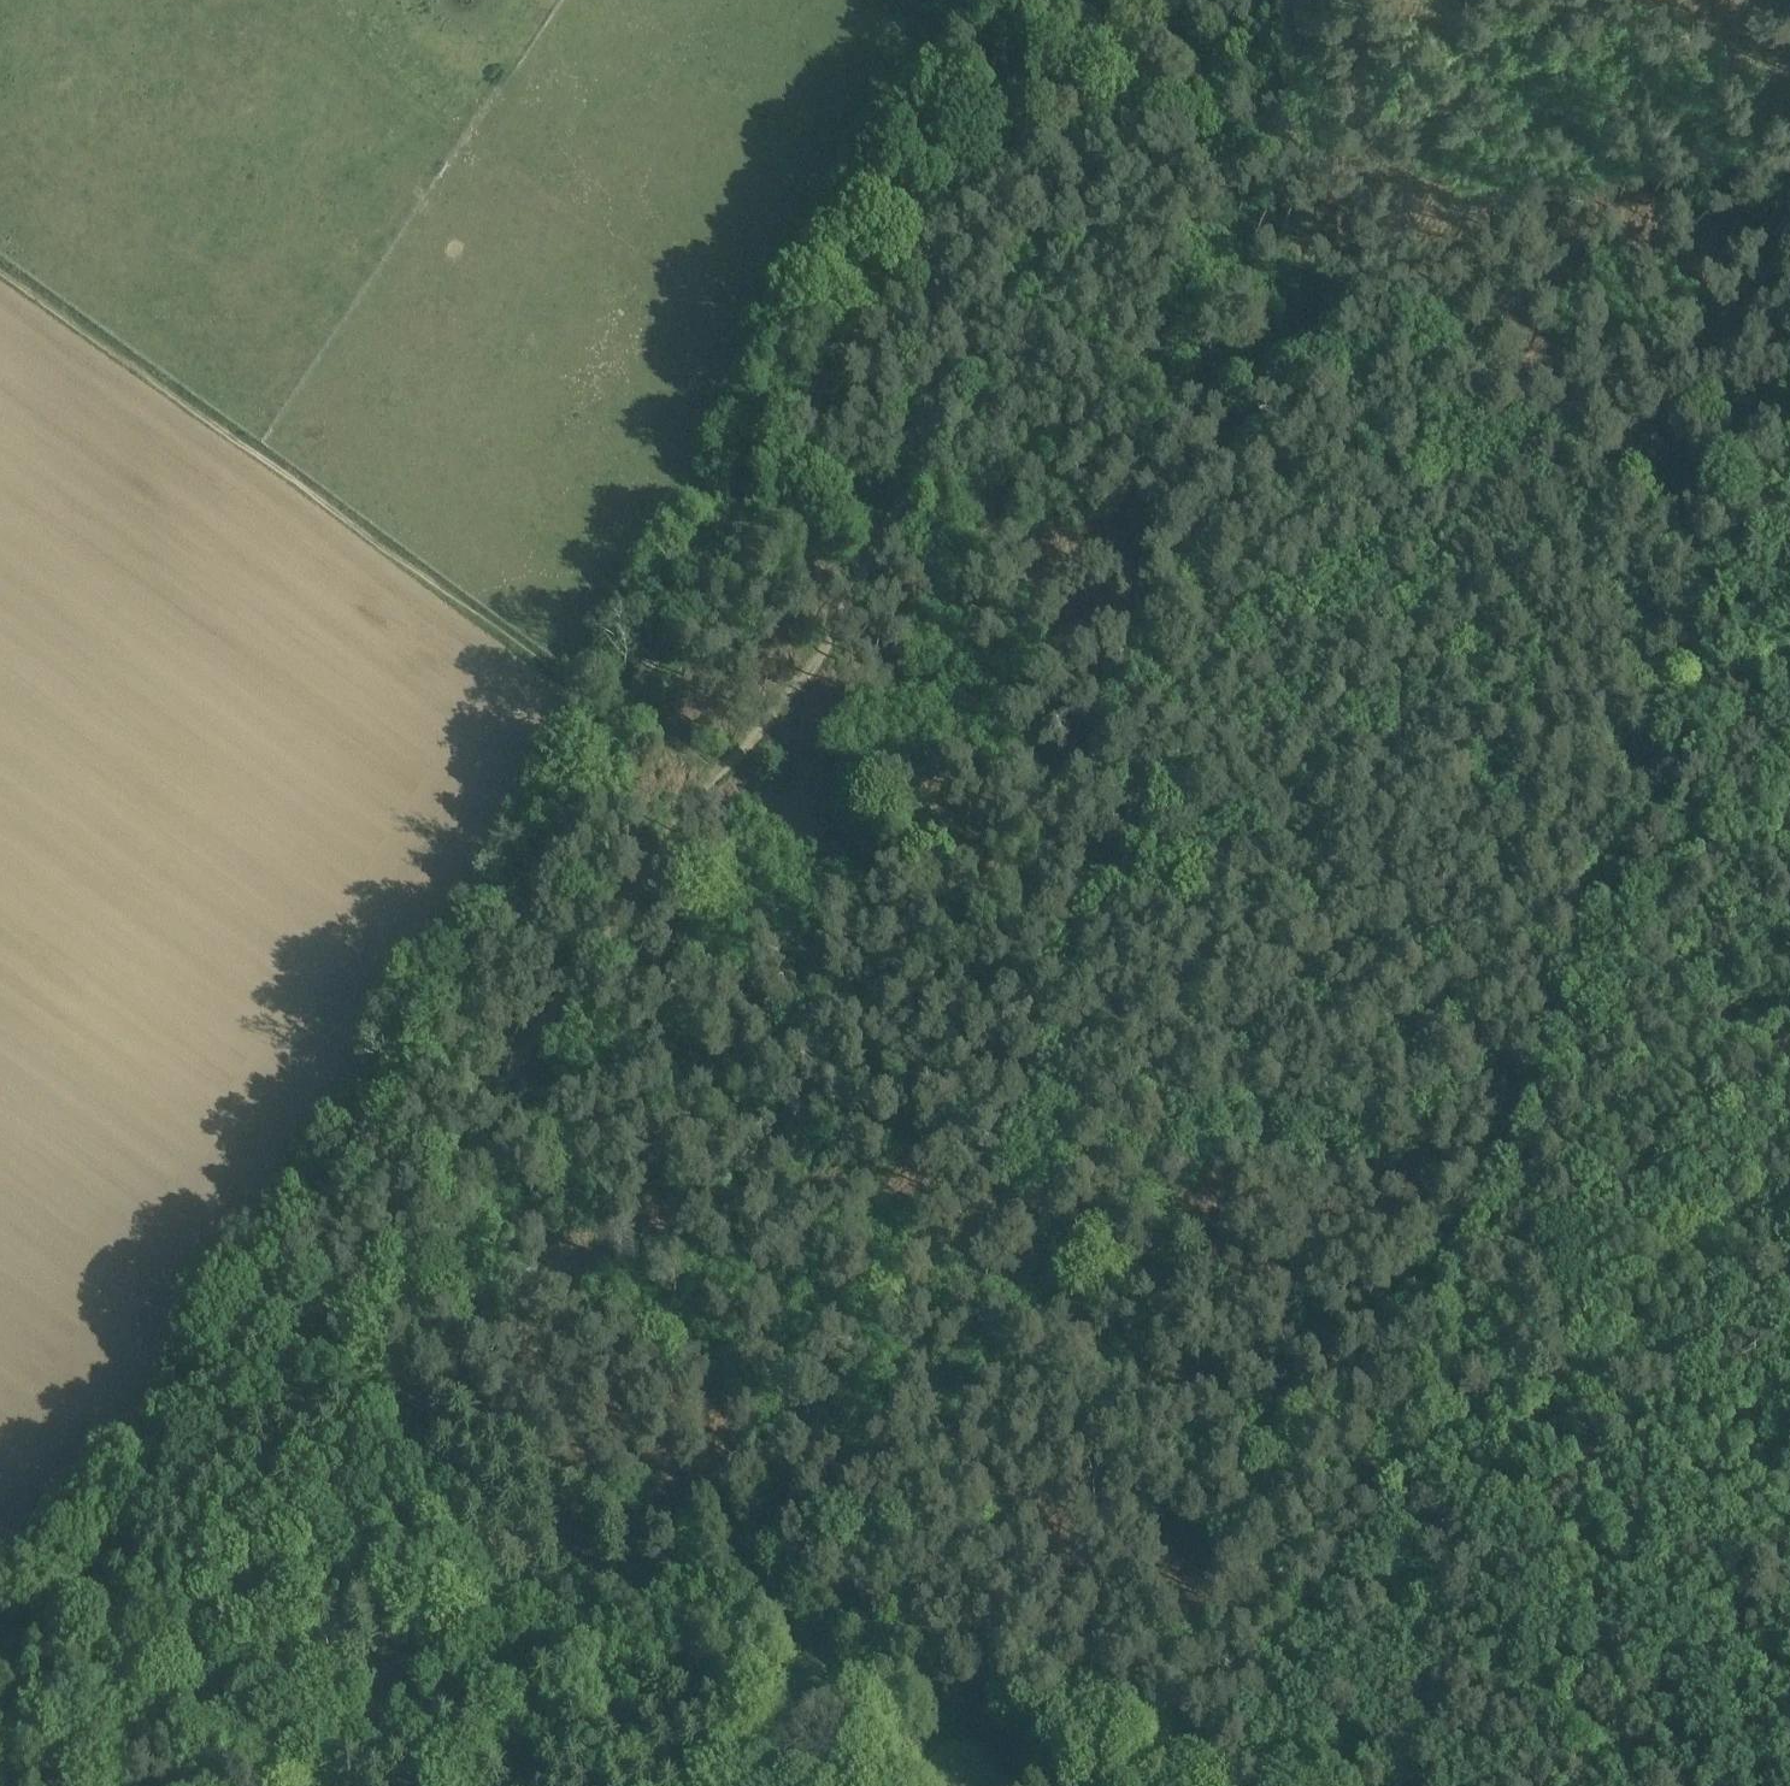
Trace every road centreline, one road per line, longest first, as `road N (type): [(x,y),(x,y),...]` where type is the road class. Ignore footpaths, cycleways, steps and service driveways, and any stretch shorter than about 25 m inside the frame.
road 1 (track): [(0,1654),(330,1171),(599,716),(856,309),(991,146),(1165,0)]
road 2 (track): [(1237,1785),(1396,1455),(1789,439)]

